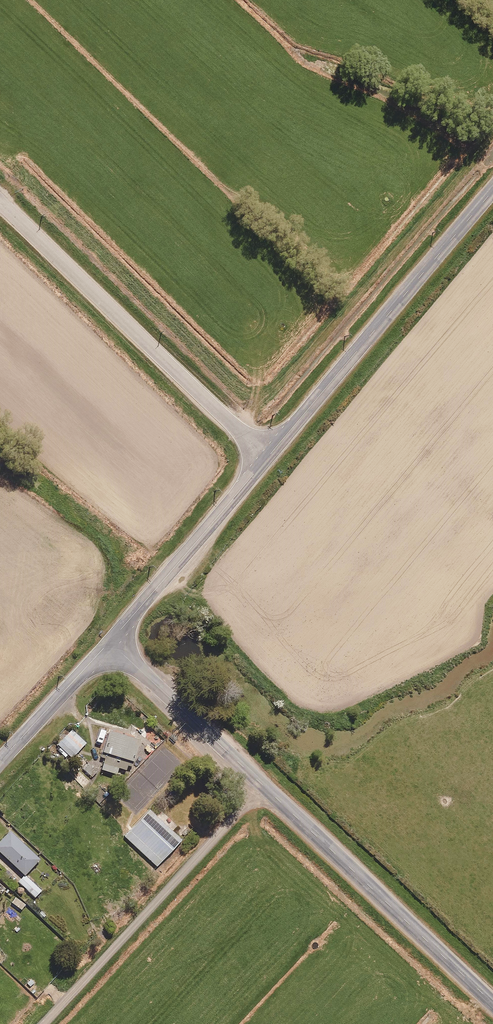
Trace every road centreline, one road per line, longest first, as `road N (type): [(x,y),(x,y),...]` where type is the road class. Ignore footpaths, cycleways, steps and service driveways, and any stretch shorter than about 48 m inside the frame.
road 1 (unclassified): [(267,457),(0,200)]
road 2 (tertiary): [(267,457),(492,190)]
road 3 (residential): [(41,1023),(261,783)]
road 4 (tertiary): [(492,1004),(261,783)]
road 5 (tertiary): [(110,641),(267,457)]
road 6 (tertiary): [(261,783),(110,641)]
road 7 (unclassified): [(0,761),(110,641)]

